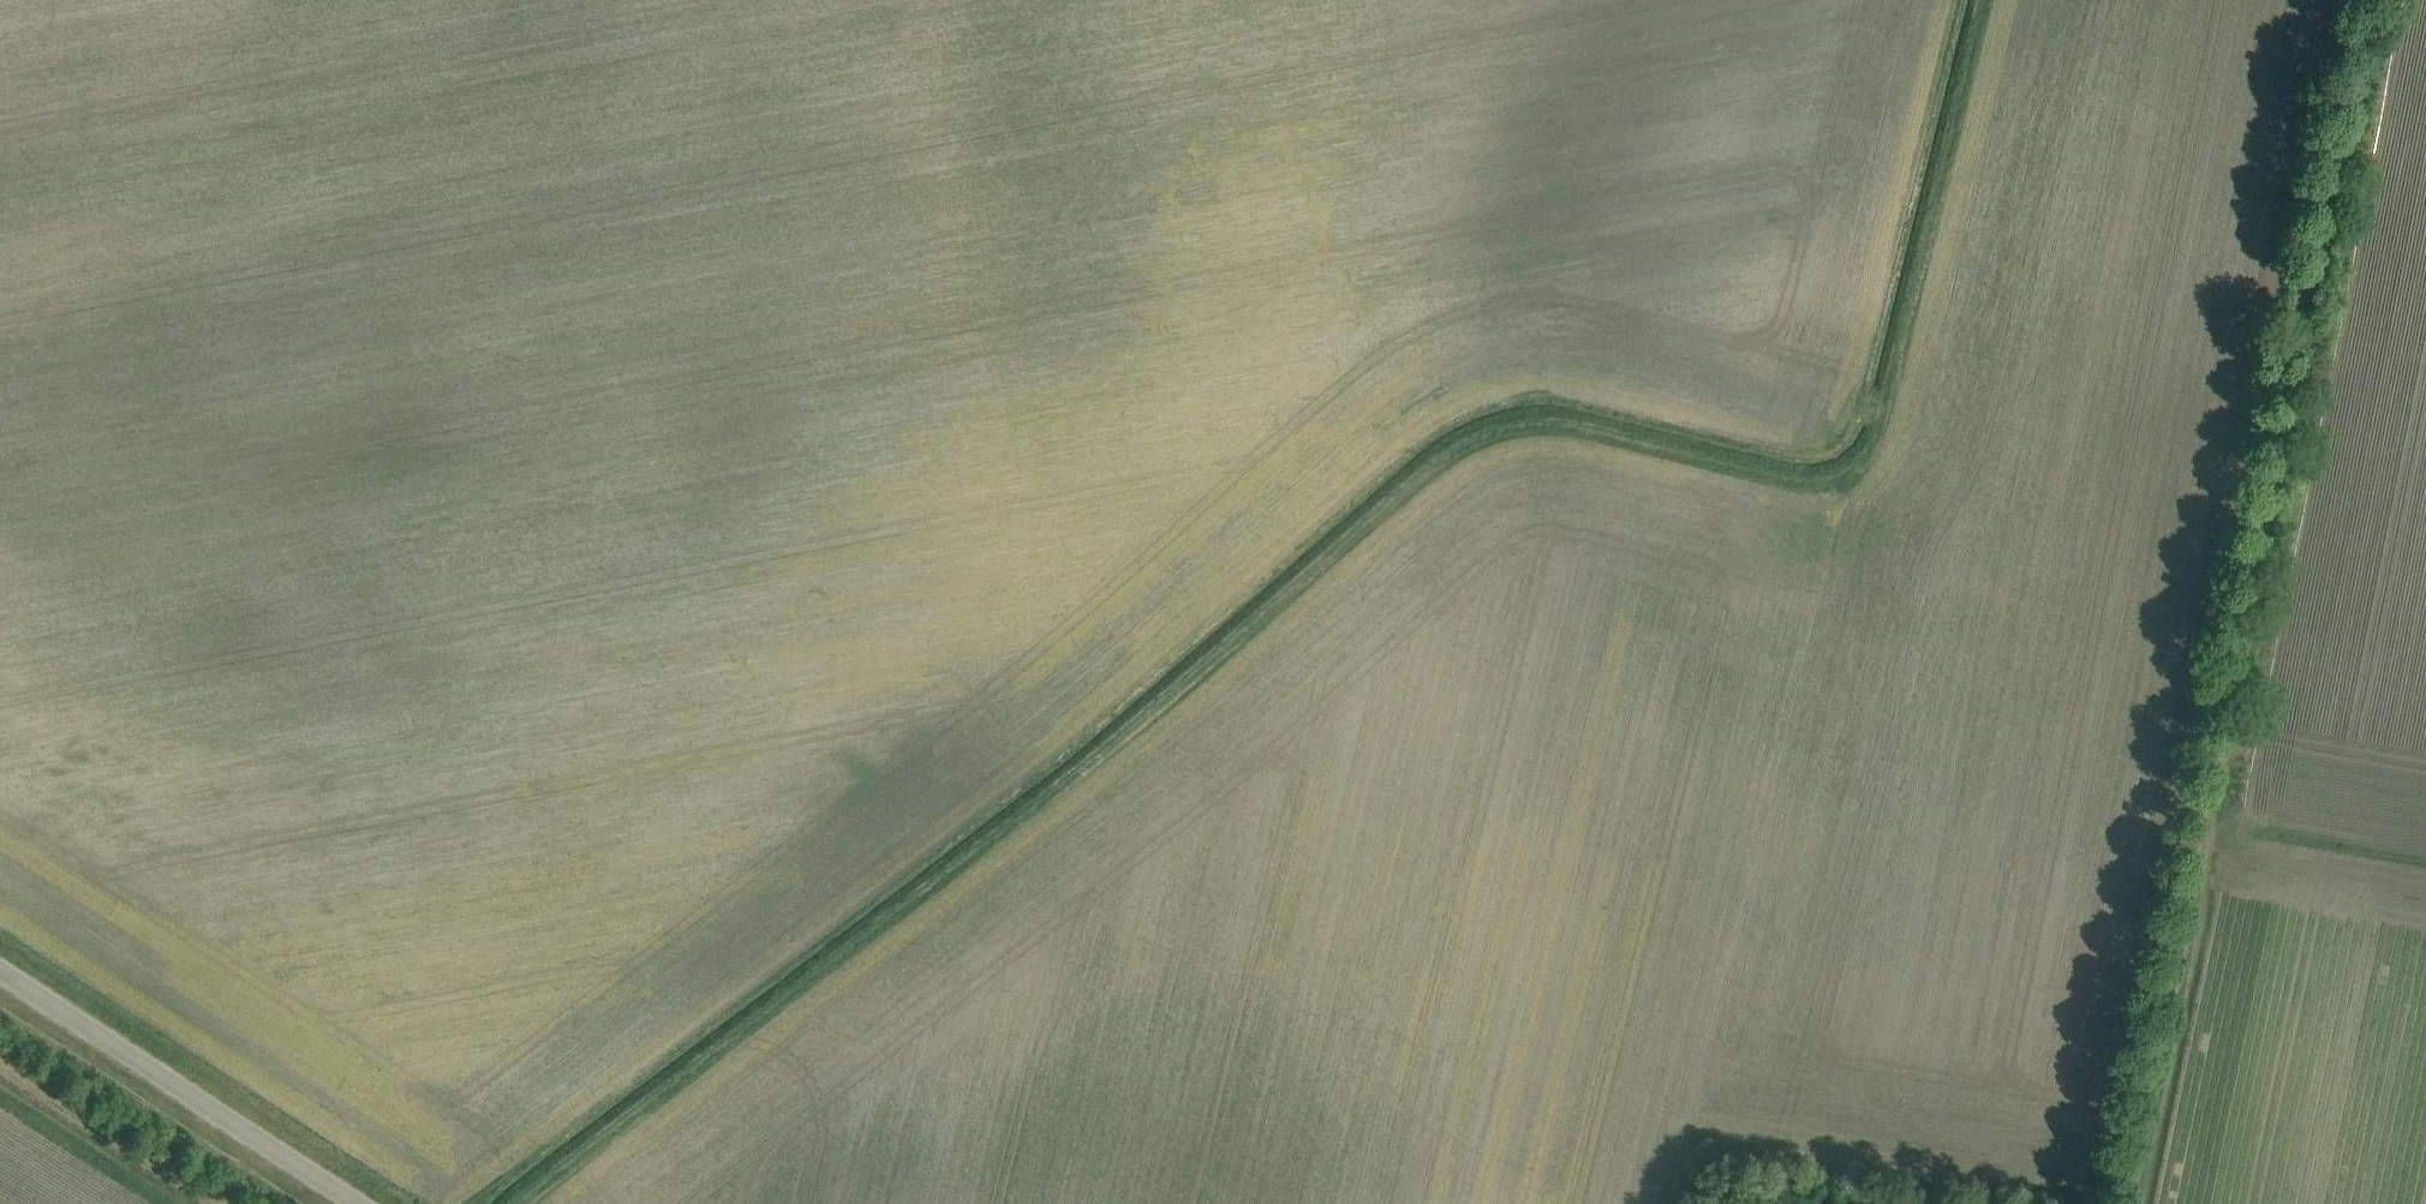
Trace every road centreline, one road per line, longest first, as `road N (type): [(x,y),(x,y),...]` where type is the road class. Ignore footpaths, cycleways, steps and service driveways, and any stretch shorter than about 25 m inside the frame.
road 1 (track): [(2363,0),(2129,1203)]
road 2 (tertiary): [(355,1203),(0,972)]

